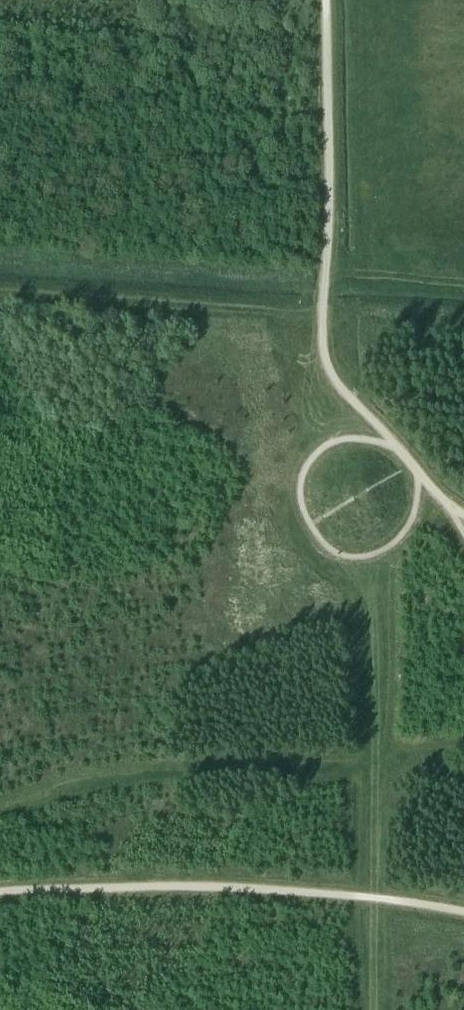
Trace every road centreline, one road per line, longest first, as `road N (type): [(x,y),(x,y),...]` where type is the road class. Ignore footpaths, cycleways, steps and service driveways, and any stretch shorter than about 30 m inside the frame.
road 1 (track): [(0,809),(99,781),(373,766),(463,751)]
road 2 (track): [(371,1009),(370,556)]
road 3 (track): [(321,313),(0,294)]
road 4 (track): [(463,285),(325,276)]

